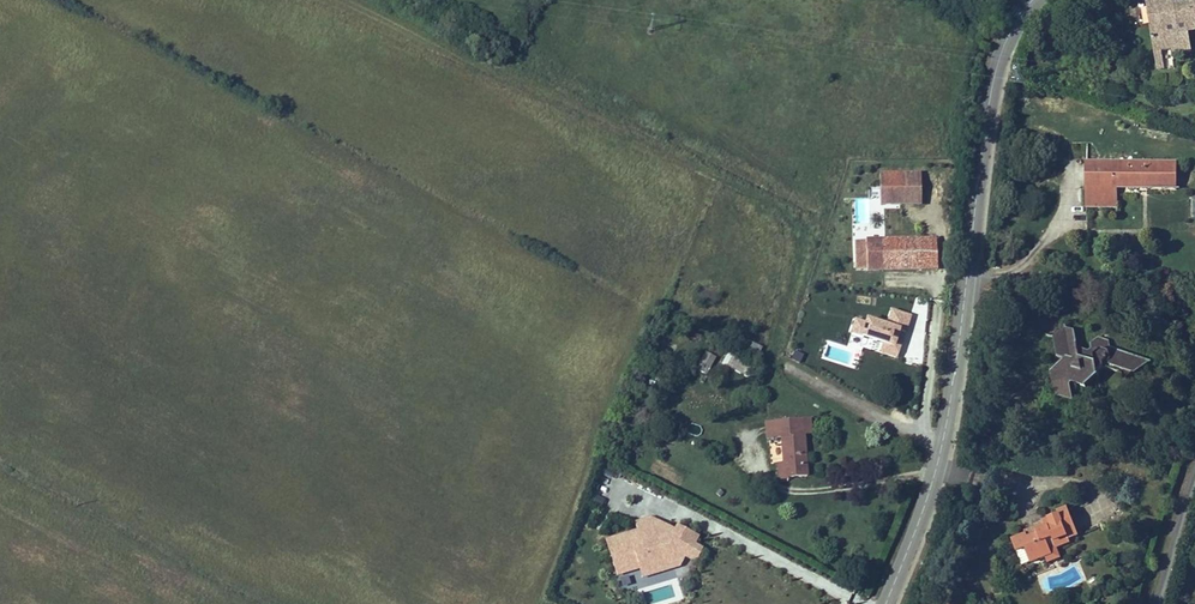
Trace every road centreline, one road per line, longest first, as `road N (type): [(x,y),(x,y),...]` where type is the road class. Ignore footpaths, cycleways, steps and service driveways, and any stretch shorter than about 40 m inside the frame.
road 1 (tertiary): [(888,603),(919,526),(951,400),(994,77),(1033,0)]
road 2 (residential): [(1194,472),(1155,603)]

